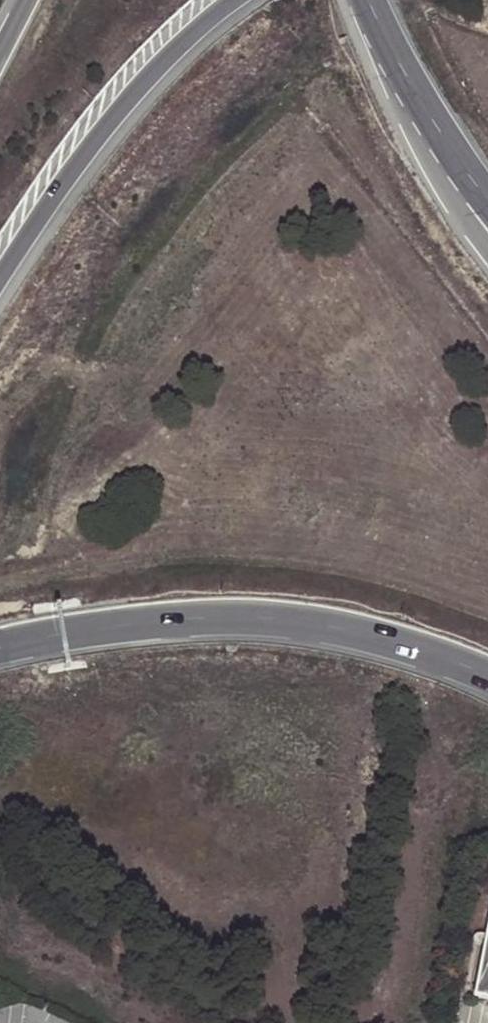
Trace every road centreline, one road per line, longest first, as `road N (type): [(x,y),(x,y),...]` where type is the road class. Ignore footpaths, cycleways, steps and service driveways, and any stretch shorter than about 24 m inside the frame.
road 1 (primary): [(0,647),(120,625),(267,618),(339,629),(487,679)]
road 2 (primary): [(236,0),(105,126),(0,279)]
road 3 (primary): [(383,30),(429,144),(487,248)]
road 4 (primary): [(383,30),(487,198)]

